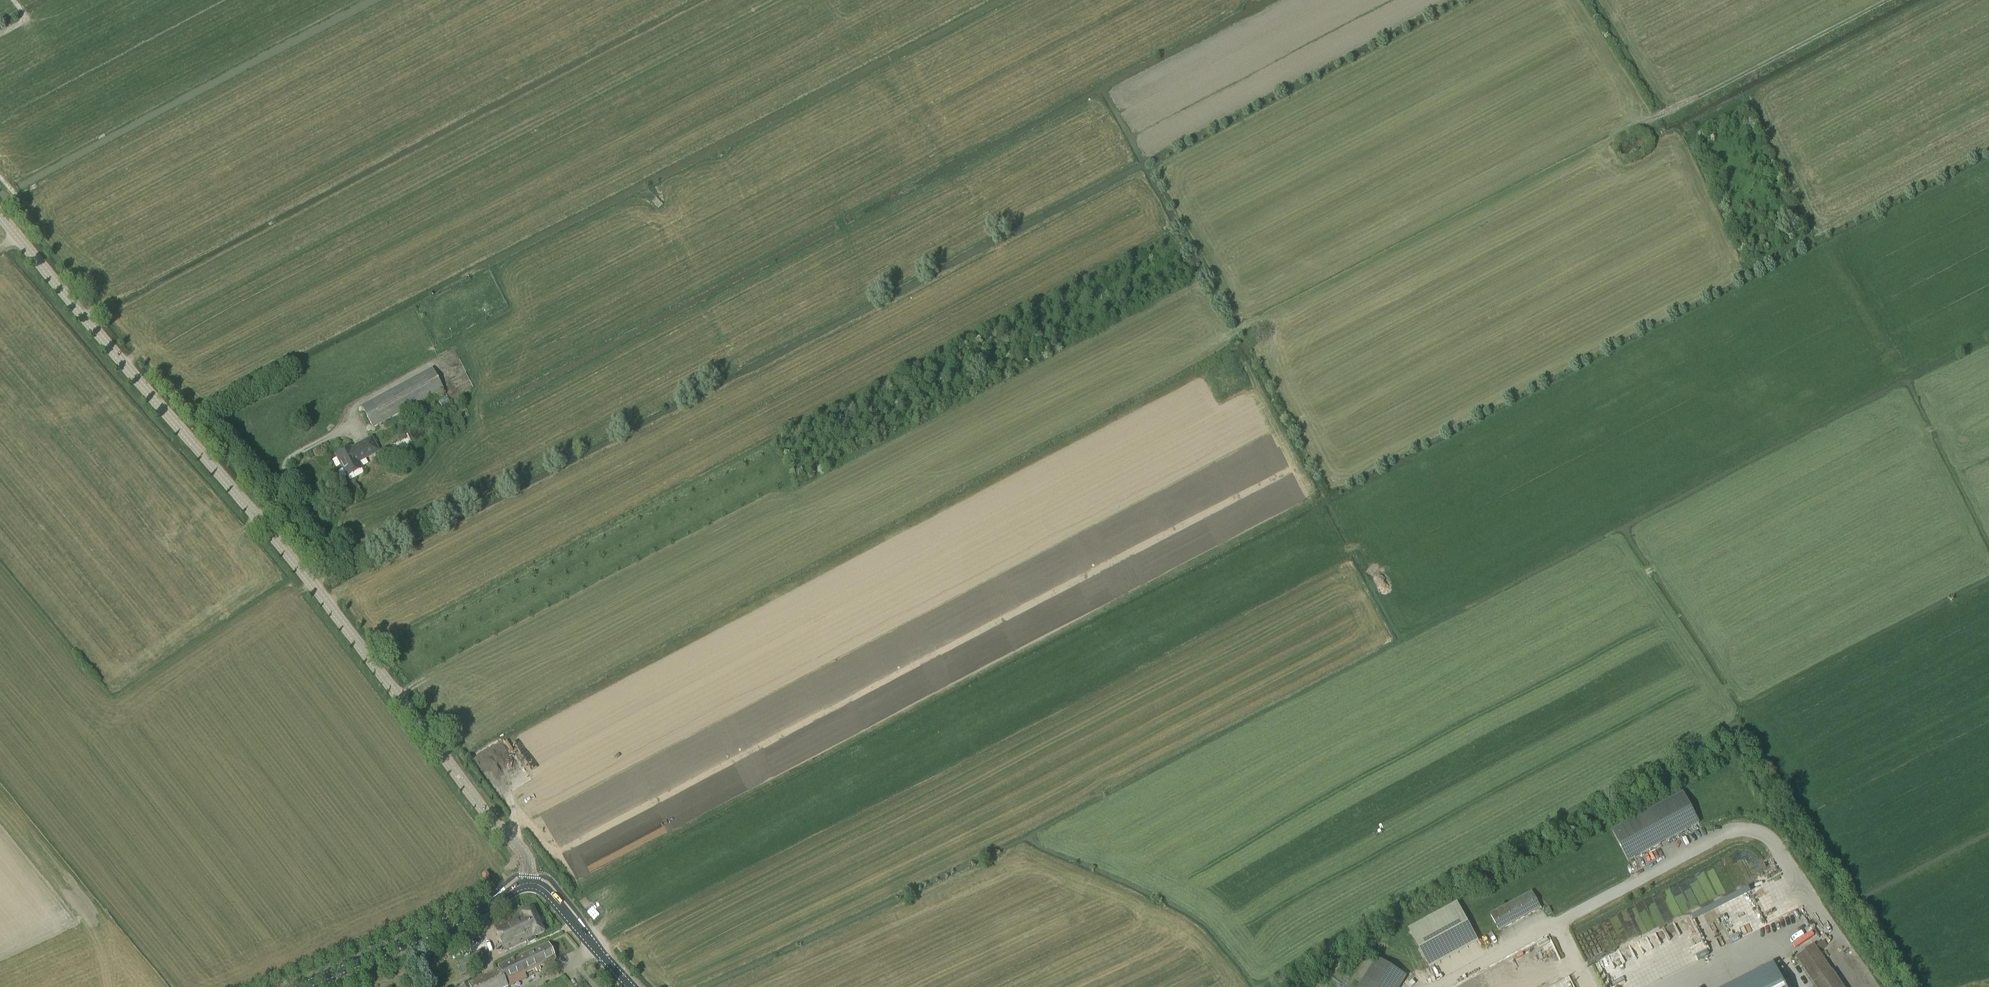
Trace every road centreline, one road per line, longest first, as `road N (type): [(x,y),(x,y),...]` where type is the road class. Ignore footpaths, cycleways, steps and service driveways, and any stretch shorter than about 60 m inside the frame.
road 1 (tertiary): [(529,882),(526,853),(341,619),(0,214)]
road 2 (secondary): [(298,986),(529,882)]
road 3 (secondary): [(631,986),(542,886),(529,882)]

